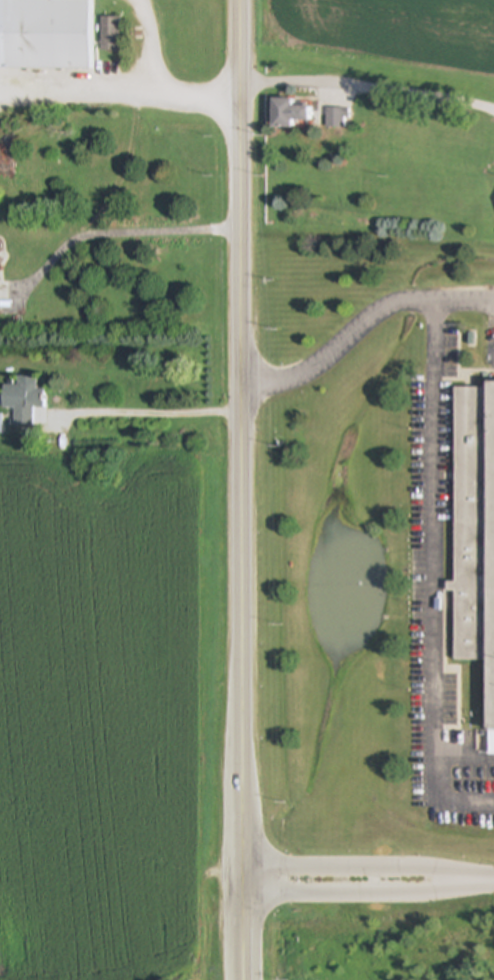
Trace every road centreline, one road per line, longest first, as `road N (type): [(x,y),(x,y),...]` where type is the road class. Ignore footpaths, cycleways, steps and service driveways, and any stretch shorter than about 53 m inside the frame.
road 1 (primary): [(244,979),(246,0)]
road 2 (residential): [(244,897),(417,894),(467,881)]
road 3 (residential): [(467,881),(426,870),(245,866)]

